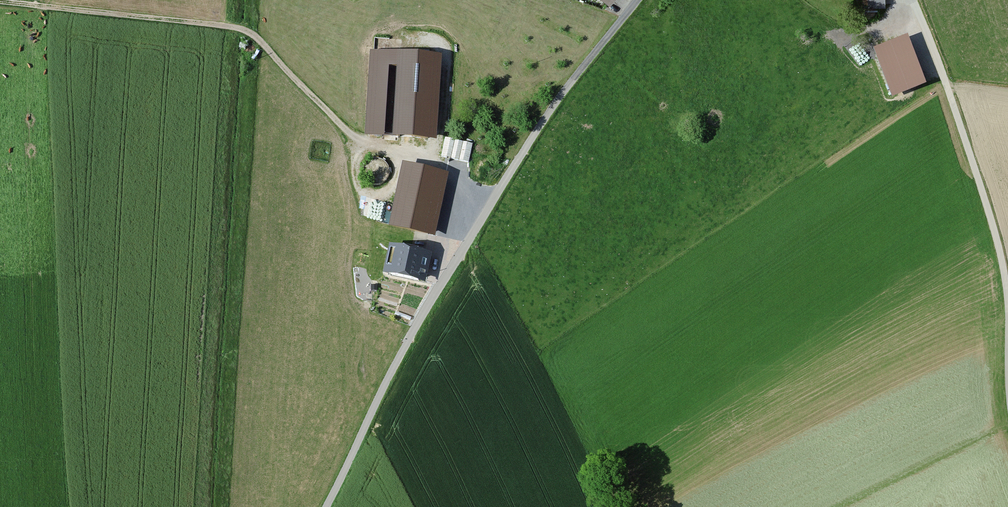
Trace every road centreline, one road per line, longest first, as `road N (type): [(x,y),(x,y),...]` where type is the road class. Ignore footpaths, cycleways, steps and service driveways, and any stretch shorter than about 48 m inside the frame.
road 1 (unclassified): [(326,506),(400,356),(487,211),(560,97),(637,0)]
road 2 (track): [(364,141),(247,30),(0,1)]
road 3 (unclassified): [(914,0),(988,211),(1007,305)]

